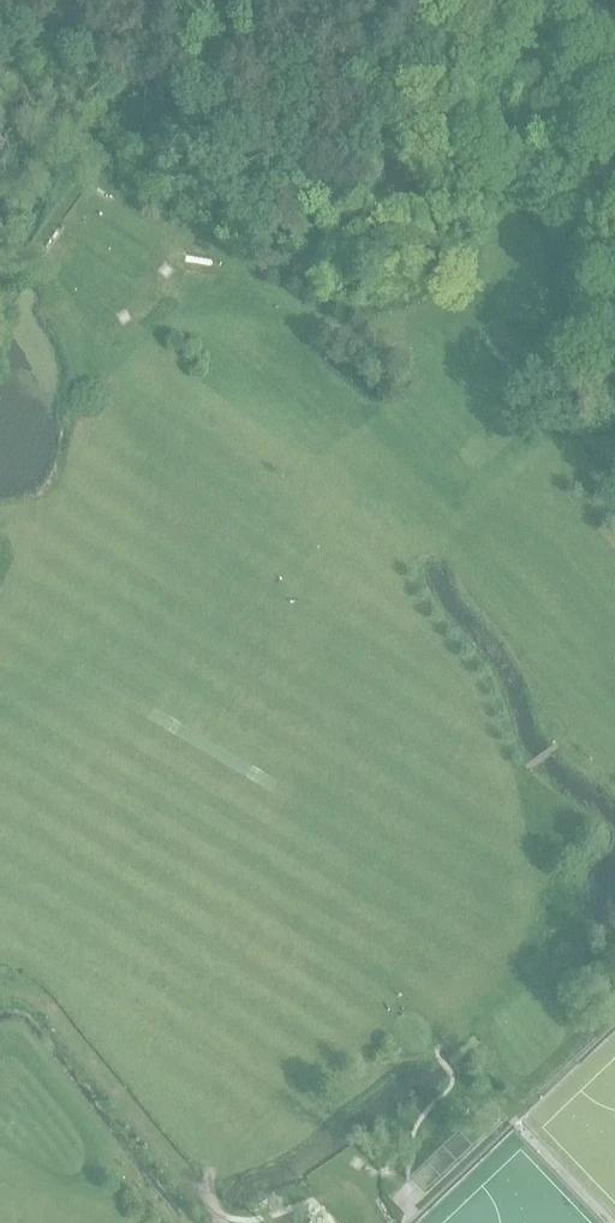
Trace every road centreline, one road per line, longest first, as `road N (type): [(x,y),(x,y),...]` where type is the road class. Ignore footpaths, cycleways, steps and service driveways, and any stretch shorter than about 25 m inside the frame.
road 1 (track): [(224,1222),(54,1016),(27,992),(0,985)]
road 2 (track): [(553,15),(543,46),(544,97),(579,194),(614,241)]

